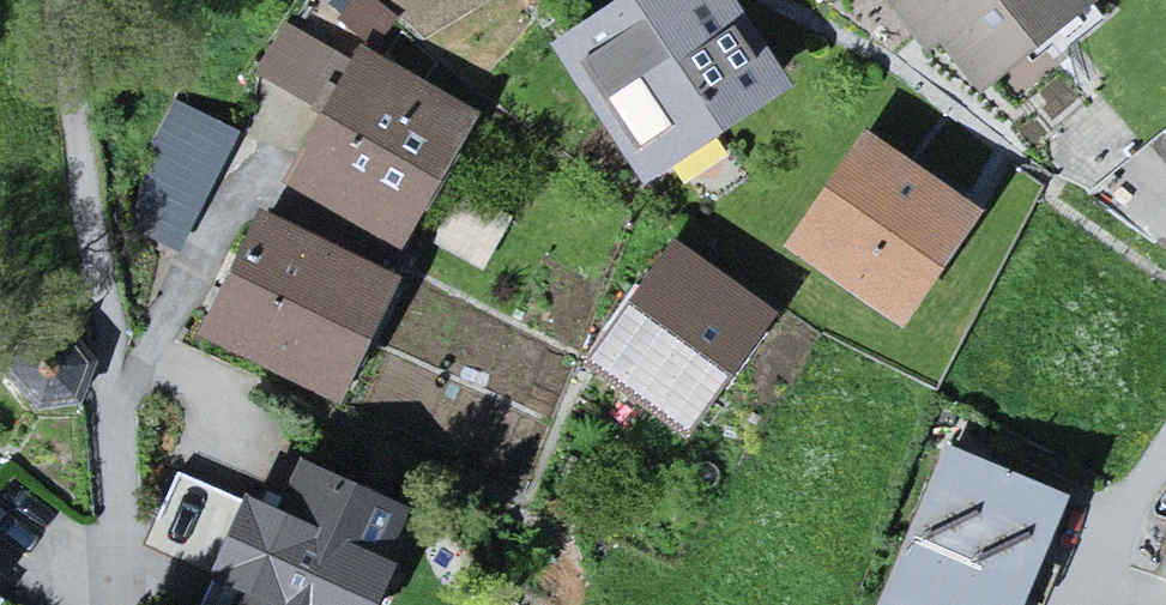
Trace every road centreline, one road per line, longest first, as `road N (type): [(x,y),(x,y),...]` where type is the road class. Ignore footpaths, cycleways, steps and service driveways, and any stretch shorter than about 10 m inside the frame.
road 1 (residential): [(62,0),(110,321),(114,604)]
road 2 (residential): [(1165,472),(1119,543),(1101,604)]

